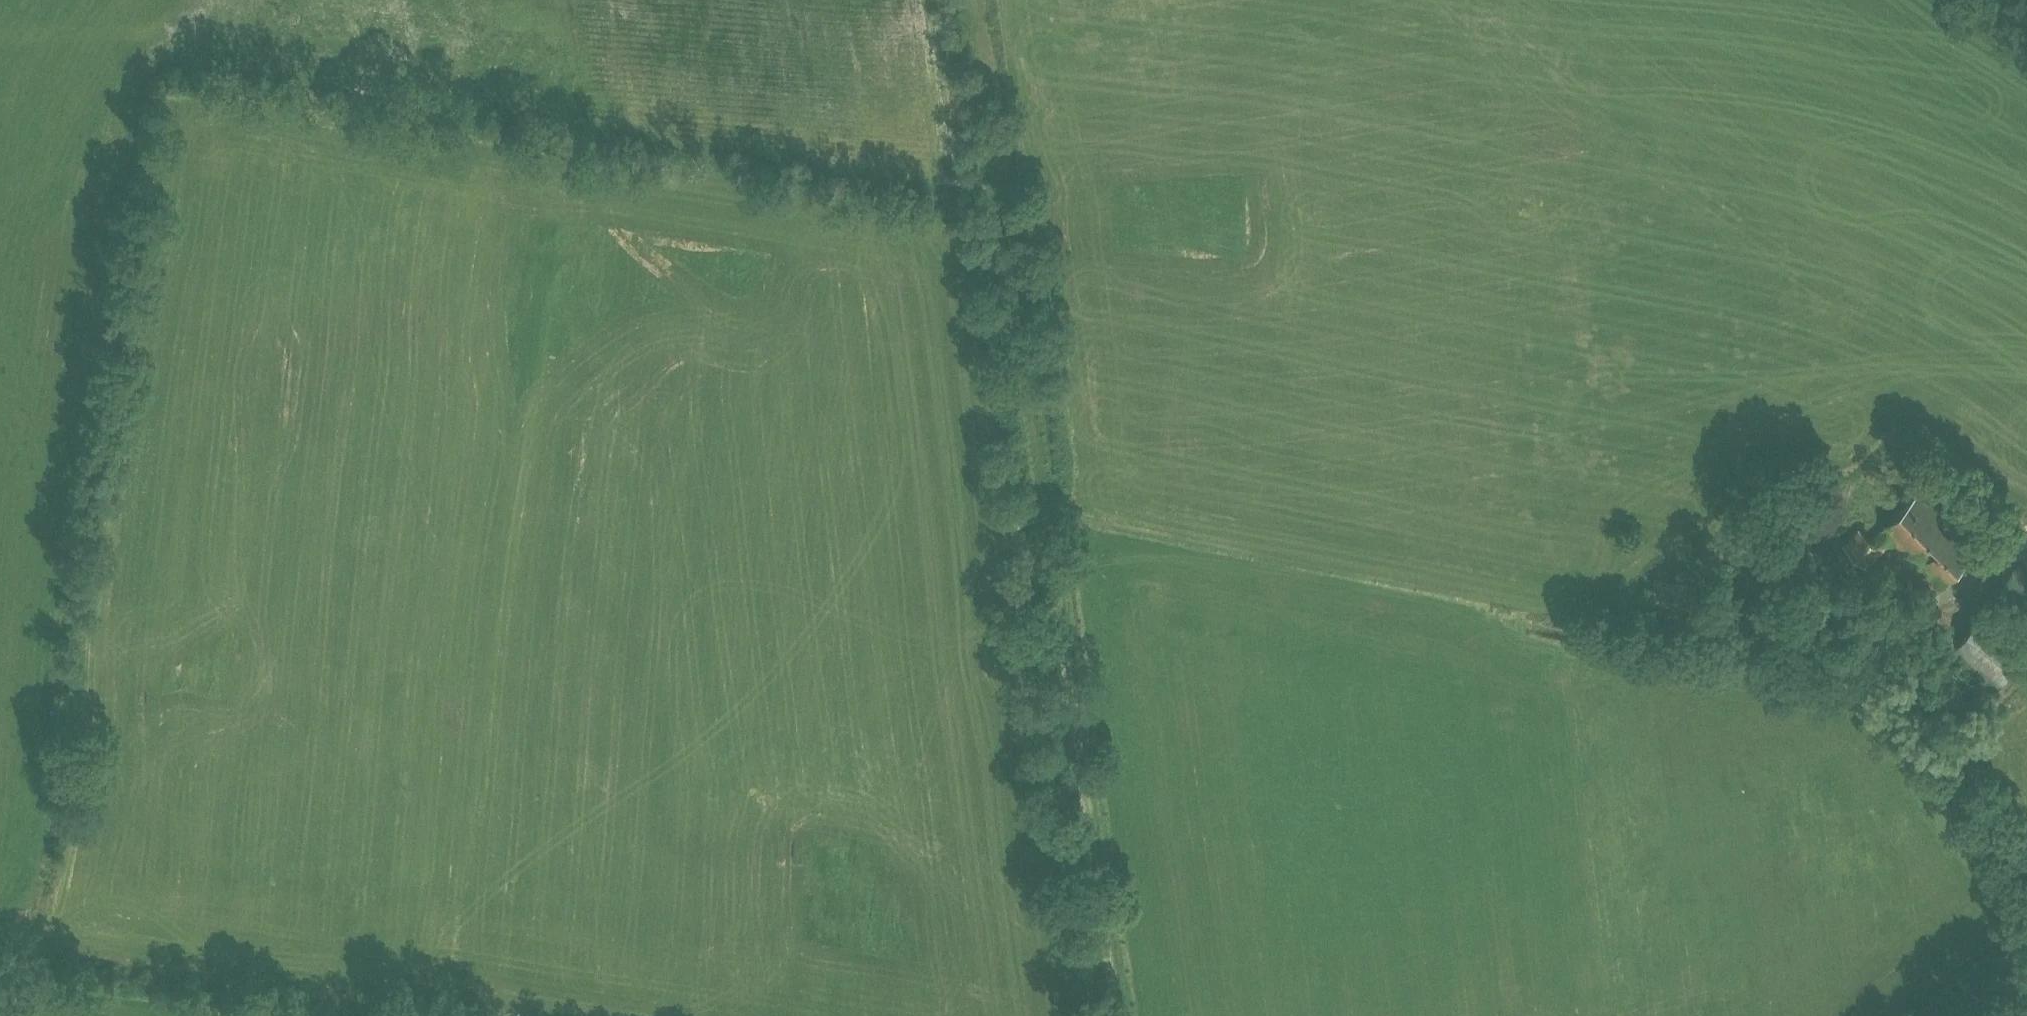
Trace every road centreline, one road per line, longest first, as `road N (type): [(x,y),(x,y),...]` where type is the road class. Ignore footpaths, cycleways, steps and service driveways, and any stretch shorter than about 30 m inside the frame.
road 1 (track): [(982,0),(1119,1015)]

